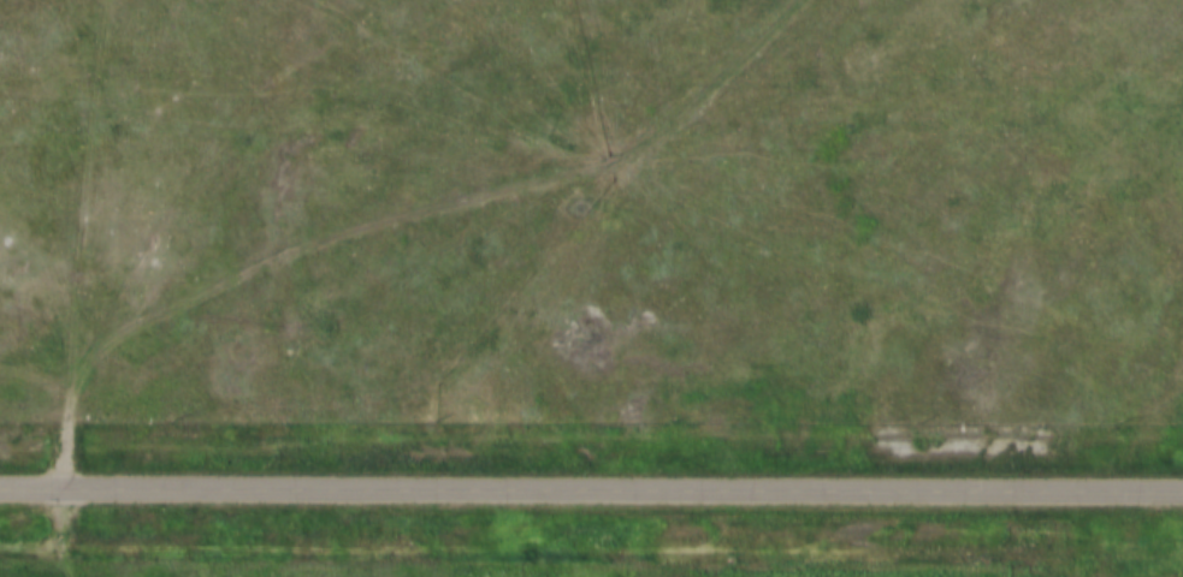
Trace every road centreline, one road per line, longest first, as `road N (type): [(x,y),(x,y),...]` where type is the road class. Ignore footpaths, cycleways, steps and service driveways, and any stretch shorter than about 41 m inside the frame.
road 1 (tertiary): [(1182,496),(0,489)]
road 2 (track): [(71,391),(107,350),(307,237),(528,173),(622,155),(650,138),(794,0)]
road 3 (track): [(115,0),(71,391),(72,489)]

